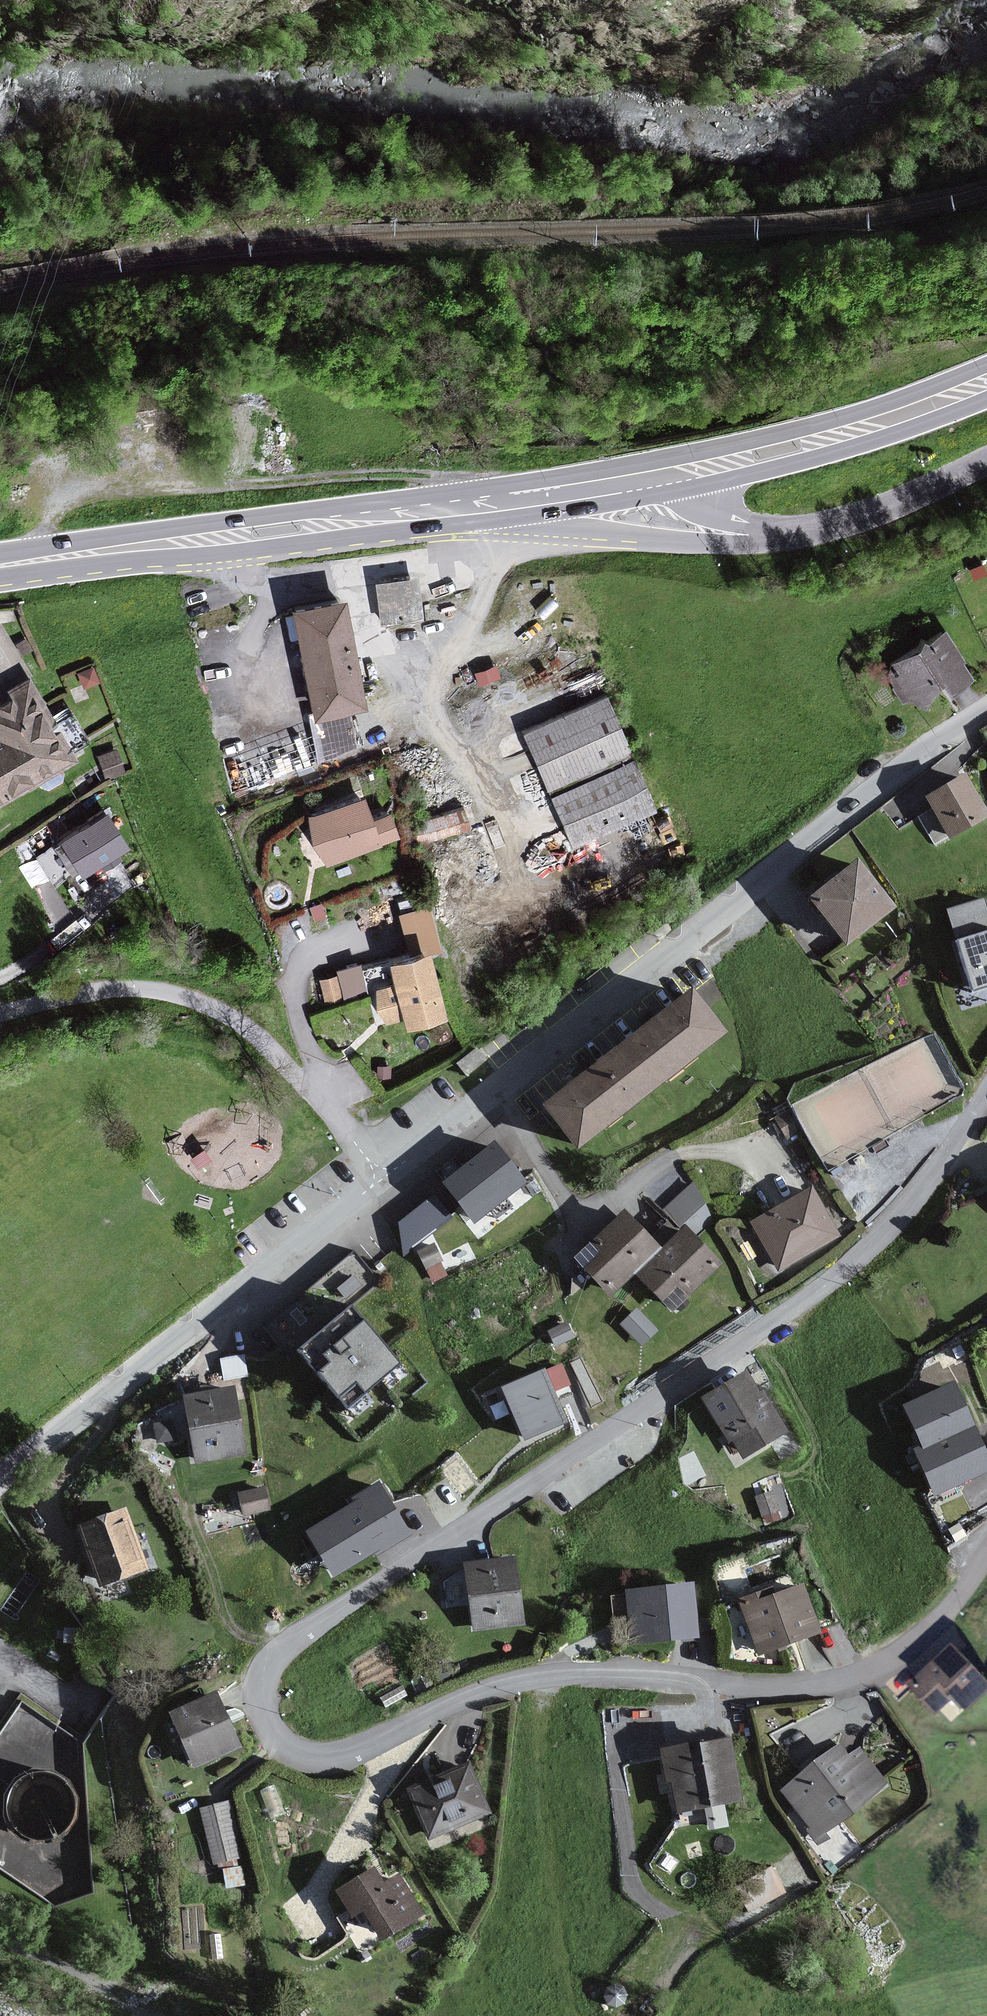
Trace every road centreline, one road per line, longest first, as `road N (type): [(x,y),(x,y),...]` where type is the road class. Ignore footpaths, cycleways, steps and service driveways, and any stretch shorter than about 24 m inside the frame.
road 1 (residential): [(986,1081),(930,1172),(818,1287),(297,1629),(271,1656),(255,1694),(260,1718),(275,1739),(304,1754),(327,1753),(535,1679),(644,1675),(789,1687),(907,1645),(986,1547)]
road 2 (primary): [(986,363),(867,409),(630,465),(96,541),(0,563)]
road 3 (unclassified): [(986,707),(906,762),(494,1086)]
road 4 (primary): [(0,570),(276,548),(527,515)]
road 5 (track): [(36,555),(74,487),(218,486),(392,472),(438,475),(460,492)]
road 6 (residential): [(0,1011),(98,987),(201,999),(265,1037),(376,1175)]
road 7 (unclassified): [(0,1481),(303,1241),(341,1201)]
road 8 (residential): [(494,1086),(540,1176),(571,1211),(587,1213),(640,1173),(679,1156),(740,1157),(758,1163),(772,1187)]
road 9 (primary): [(683,490),(823,457),(986,400)]
road 10 (tertiary): [(747,535),(840,523),(986,460)]
road 11 (tertiary): [(527,515),(629,532),(747,535)]
road 12 (primary): [(527,515),(683,490)]
road 13 (unclassified): [(494,1086),(376,1175)]
road 14 (track): [(0,1943),(114,1996)]

